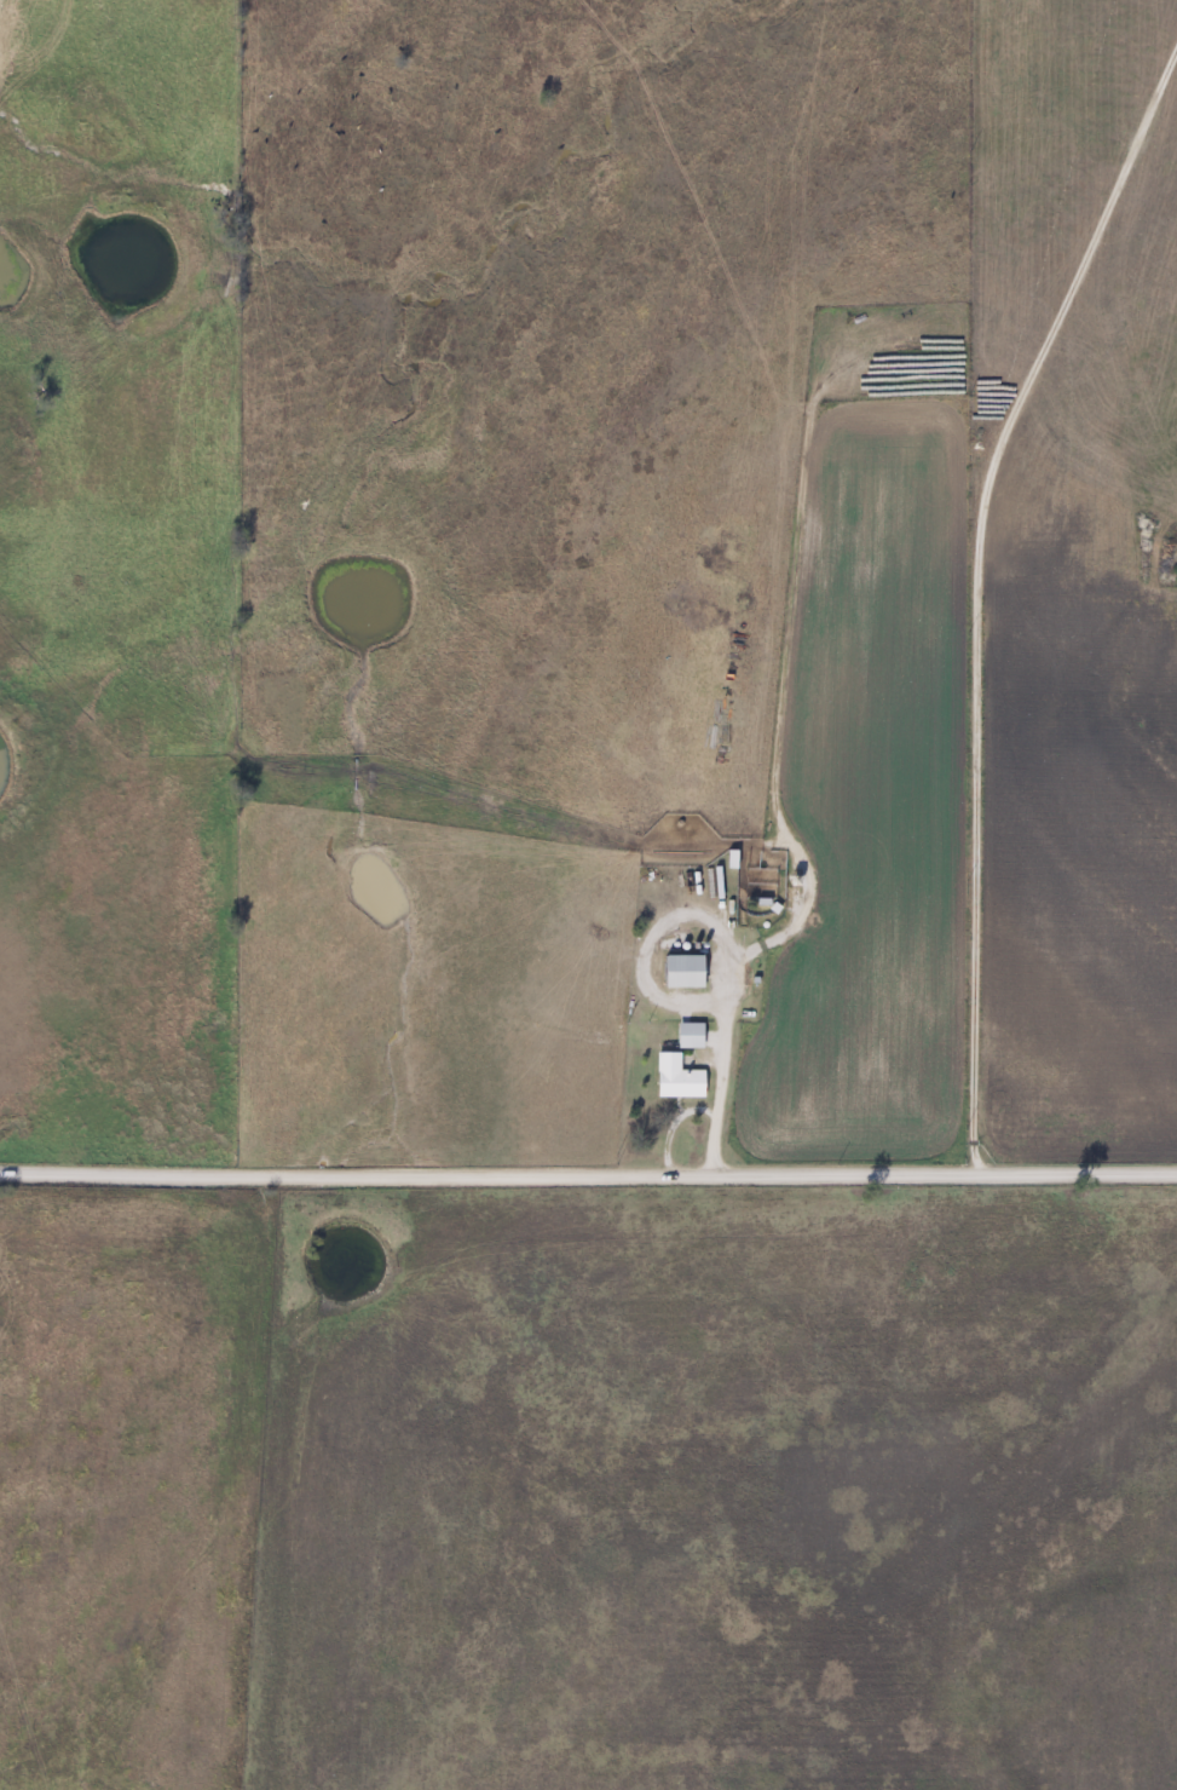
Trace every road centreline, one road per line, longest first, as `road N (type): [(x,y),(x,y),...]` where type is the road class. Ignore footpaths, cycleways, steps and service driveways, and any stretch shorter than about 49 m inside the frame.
road 1 (residential): [(1176,1171),(0,1161)]

